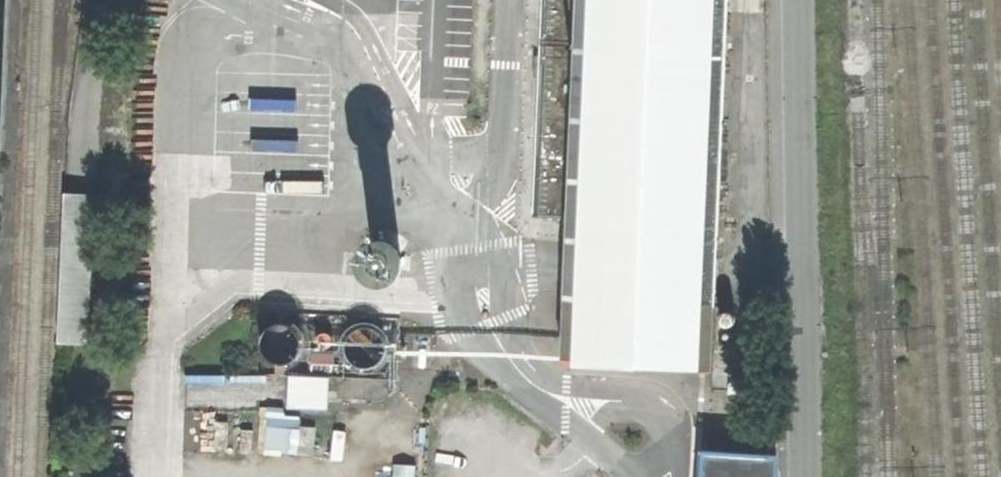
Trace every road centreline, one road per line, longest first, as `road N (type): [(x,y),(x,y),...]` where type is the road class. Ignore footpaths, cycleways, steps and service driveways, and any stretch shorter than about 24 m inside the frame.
road 1 (unclassified): [(808,476),(803,0)]

